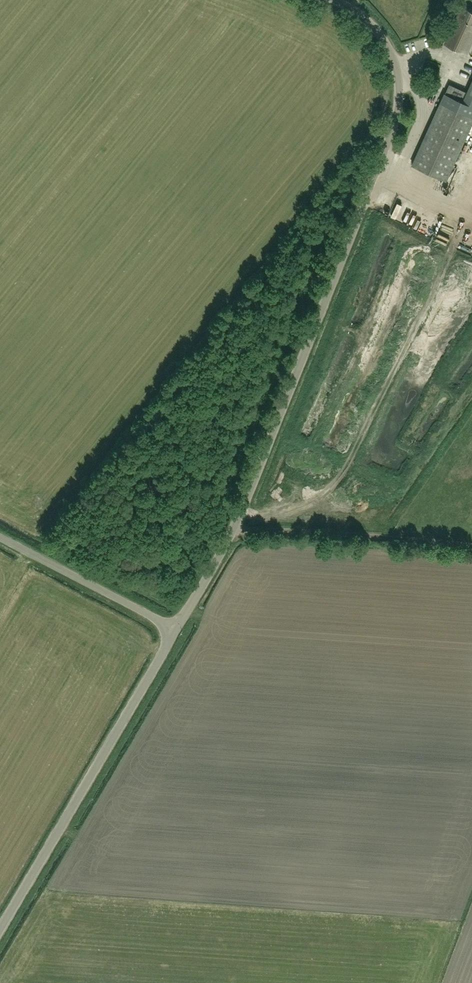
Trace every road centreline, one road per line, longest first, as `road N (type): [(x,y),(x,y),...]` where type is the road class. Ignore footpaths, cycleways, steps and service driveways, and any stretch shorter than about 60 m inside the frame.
road 1 (unclassified): [(177,629),(234,529),(395,119),(398,78),(386,43),(335,0)]
road 2 (unclassified): [(0,928),(177,629)]
road 3 (unclassified): [(177,629),(0,537)]

